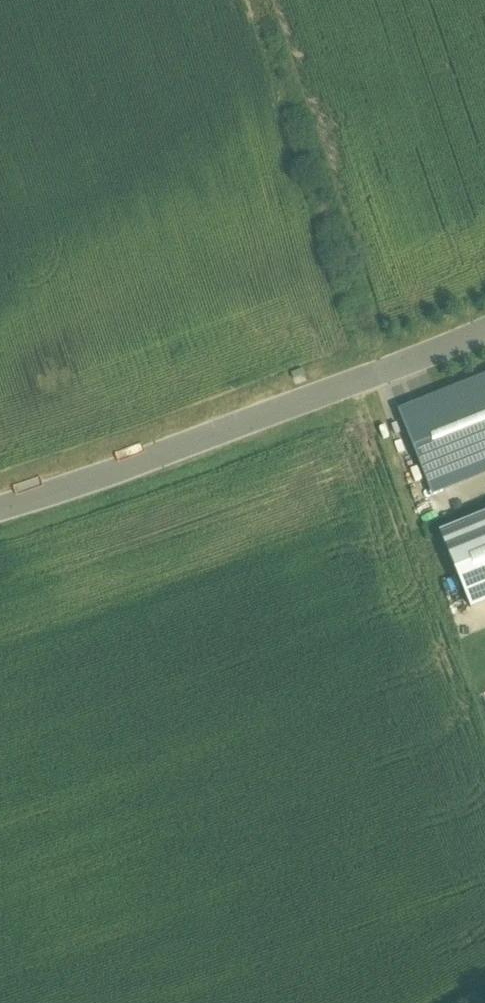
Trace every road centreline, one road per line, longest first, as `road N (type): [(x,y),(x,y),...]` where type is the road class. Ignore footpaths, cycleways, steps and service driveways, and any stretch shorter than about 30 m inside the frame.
road 1 (residential): [(484,331),(0,511)]

